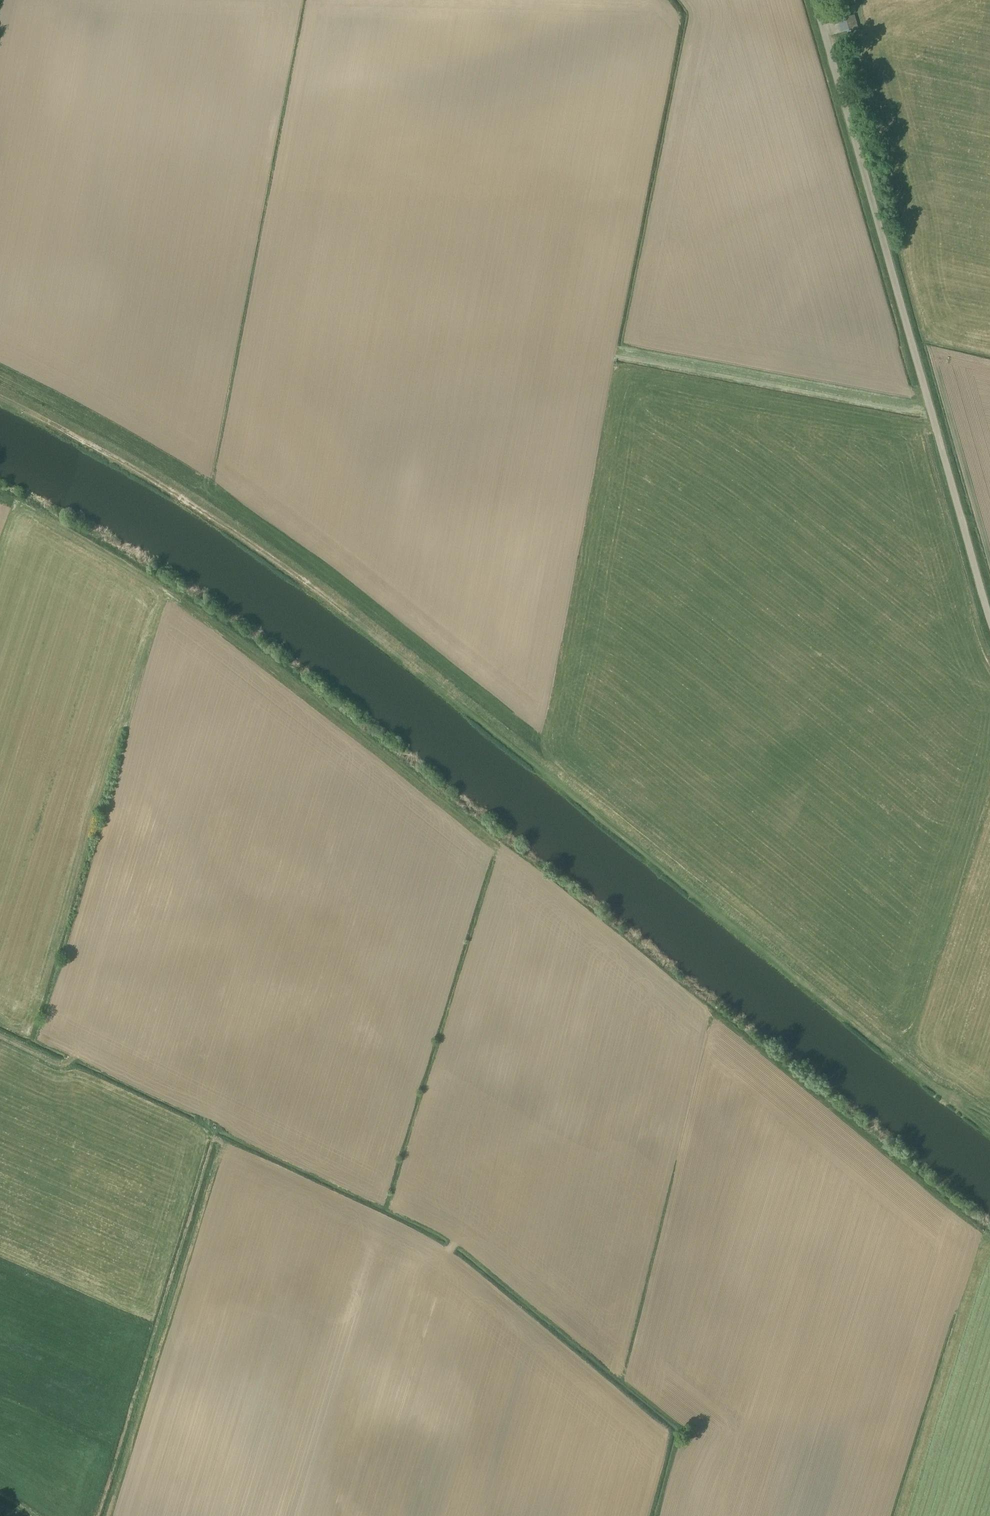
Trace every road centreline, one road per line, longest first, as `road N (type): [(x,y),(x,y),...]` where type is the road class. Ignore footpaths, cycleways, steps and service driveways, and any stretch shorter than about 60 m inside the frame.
road 1 (track): [(0,399),(131,470),(284,570),(940,1094),(989,1116)]
road 2 (unclassified): [(989,605),(815,0)]

